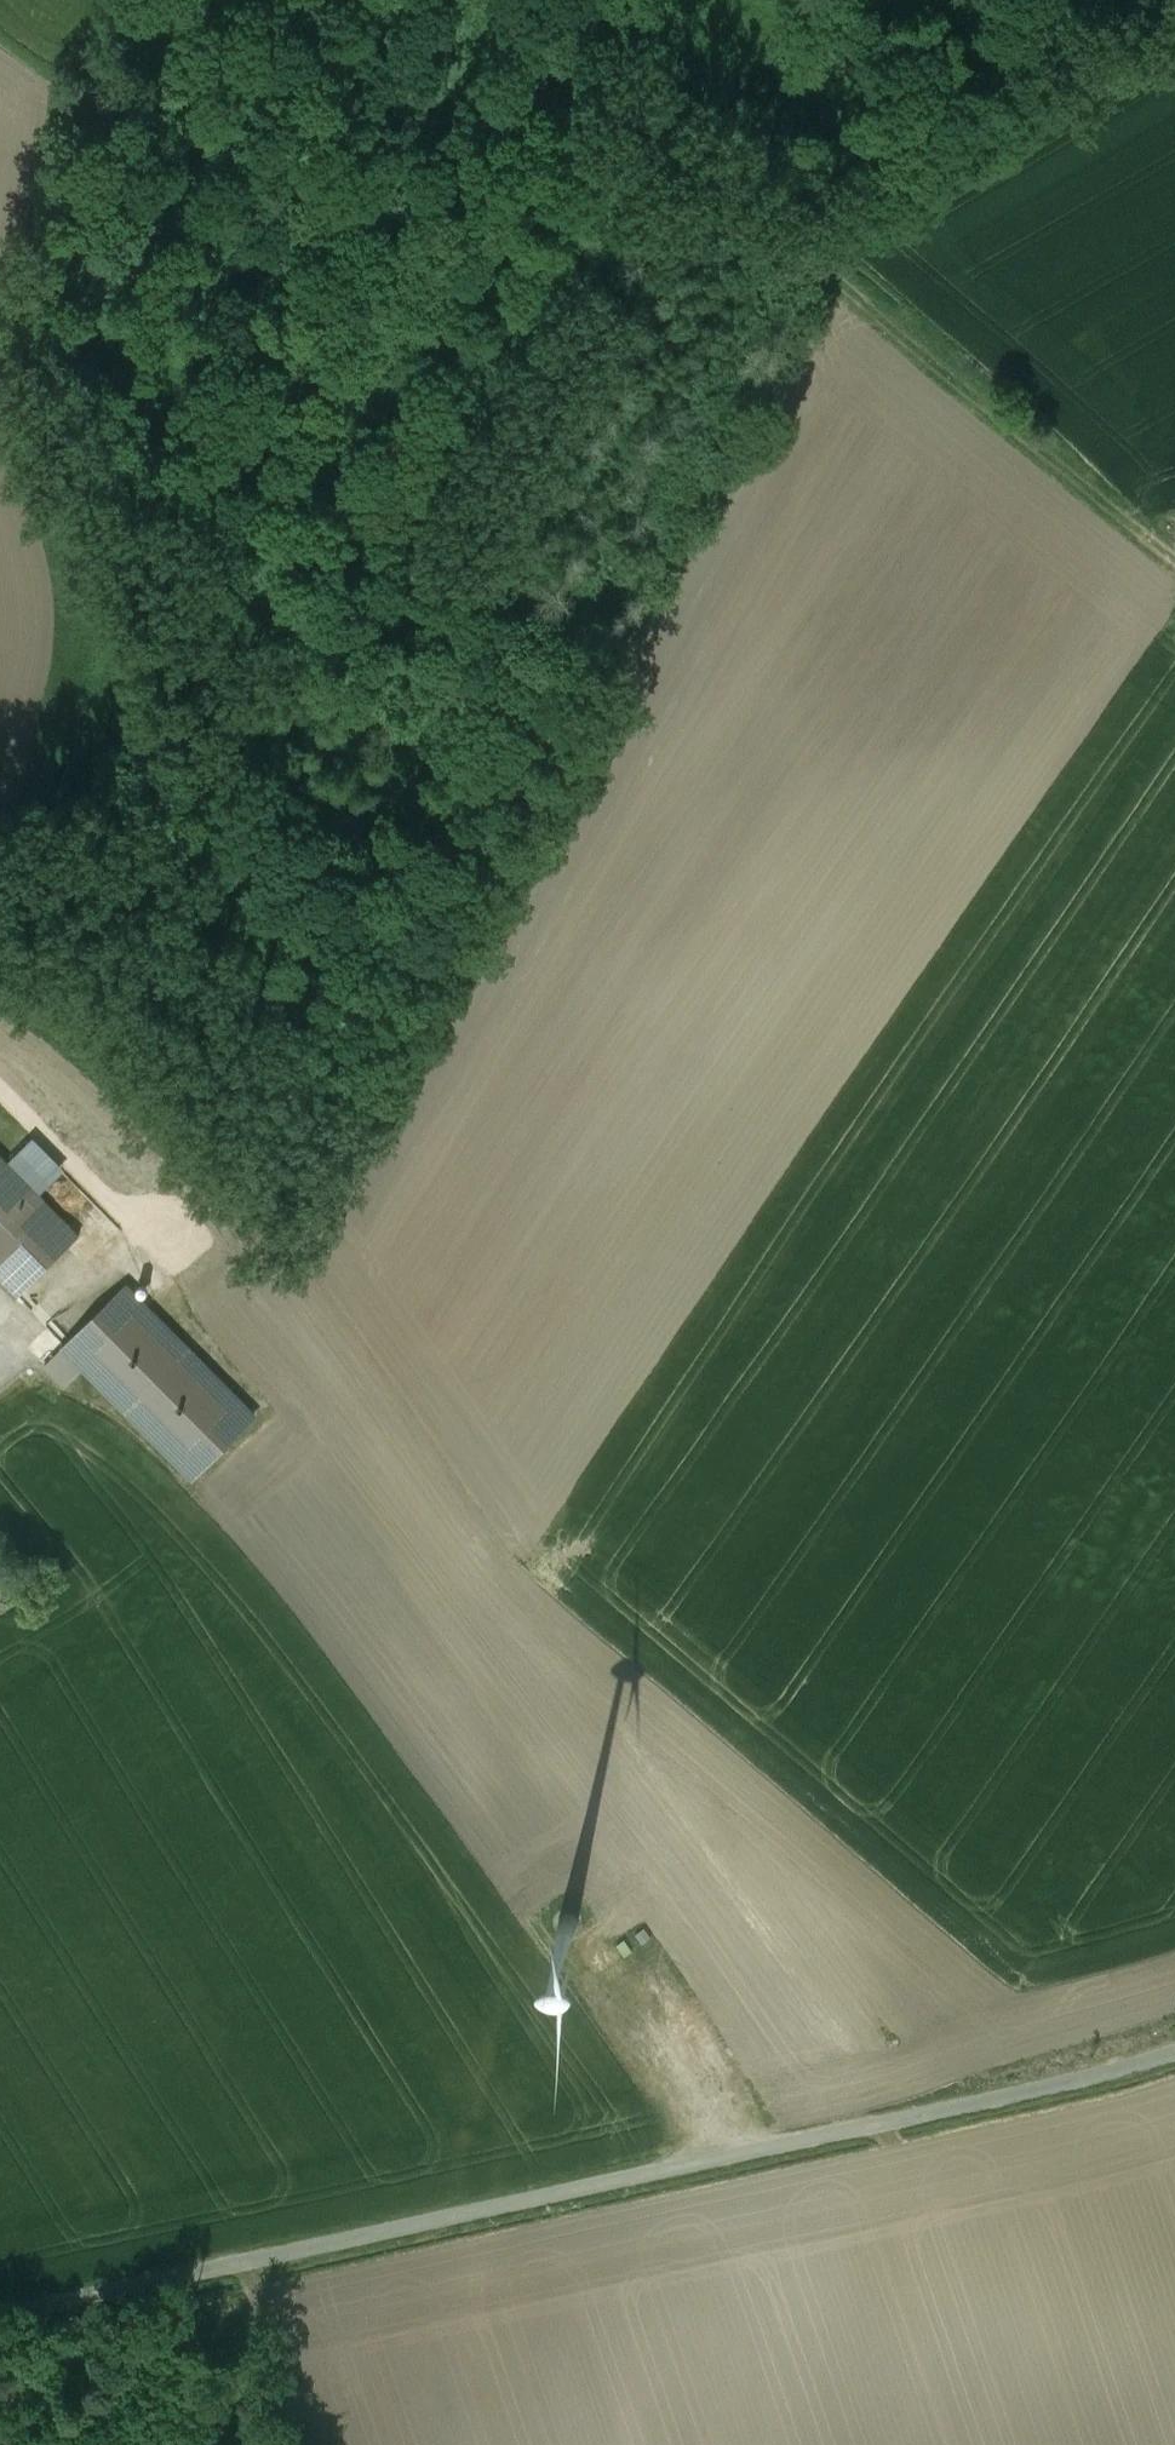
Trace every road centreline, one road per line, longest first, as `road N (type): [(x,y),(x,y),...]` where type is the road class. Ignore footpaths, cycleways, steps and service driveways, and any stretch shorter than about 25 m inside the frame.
road 1 (residential): [(1174,2048),(0,2311)]
road 2 (track): [(1174,560),(483,0)]

